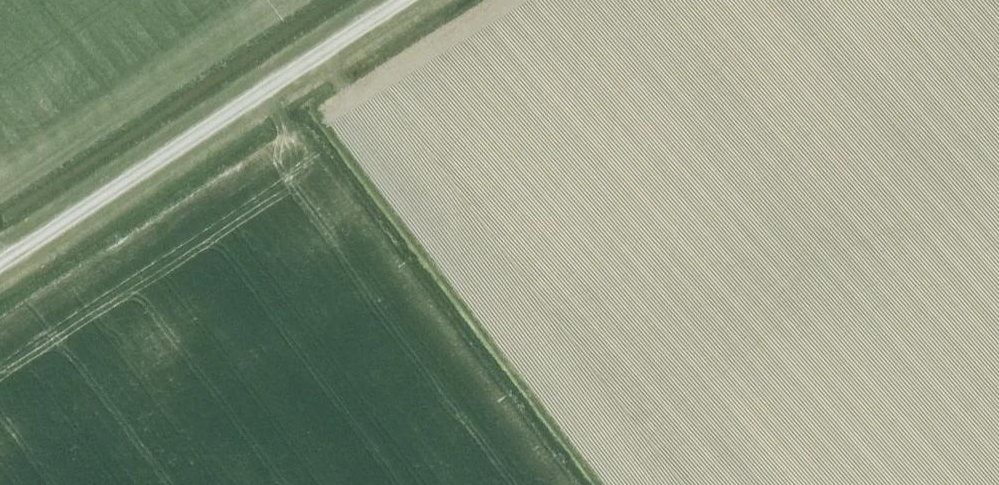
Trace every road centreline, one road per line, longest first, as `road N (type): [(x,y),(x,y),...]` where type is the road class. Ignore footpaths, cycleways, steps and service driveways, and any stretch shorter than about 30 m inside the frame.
road 1 (unclassified): [(0,263),(397,0)]

